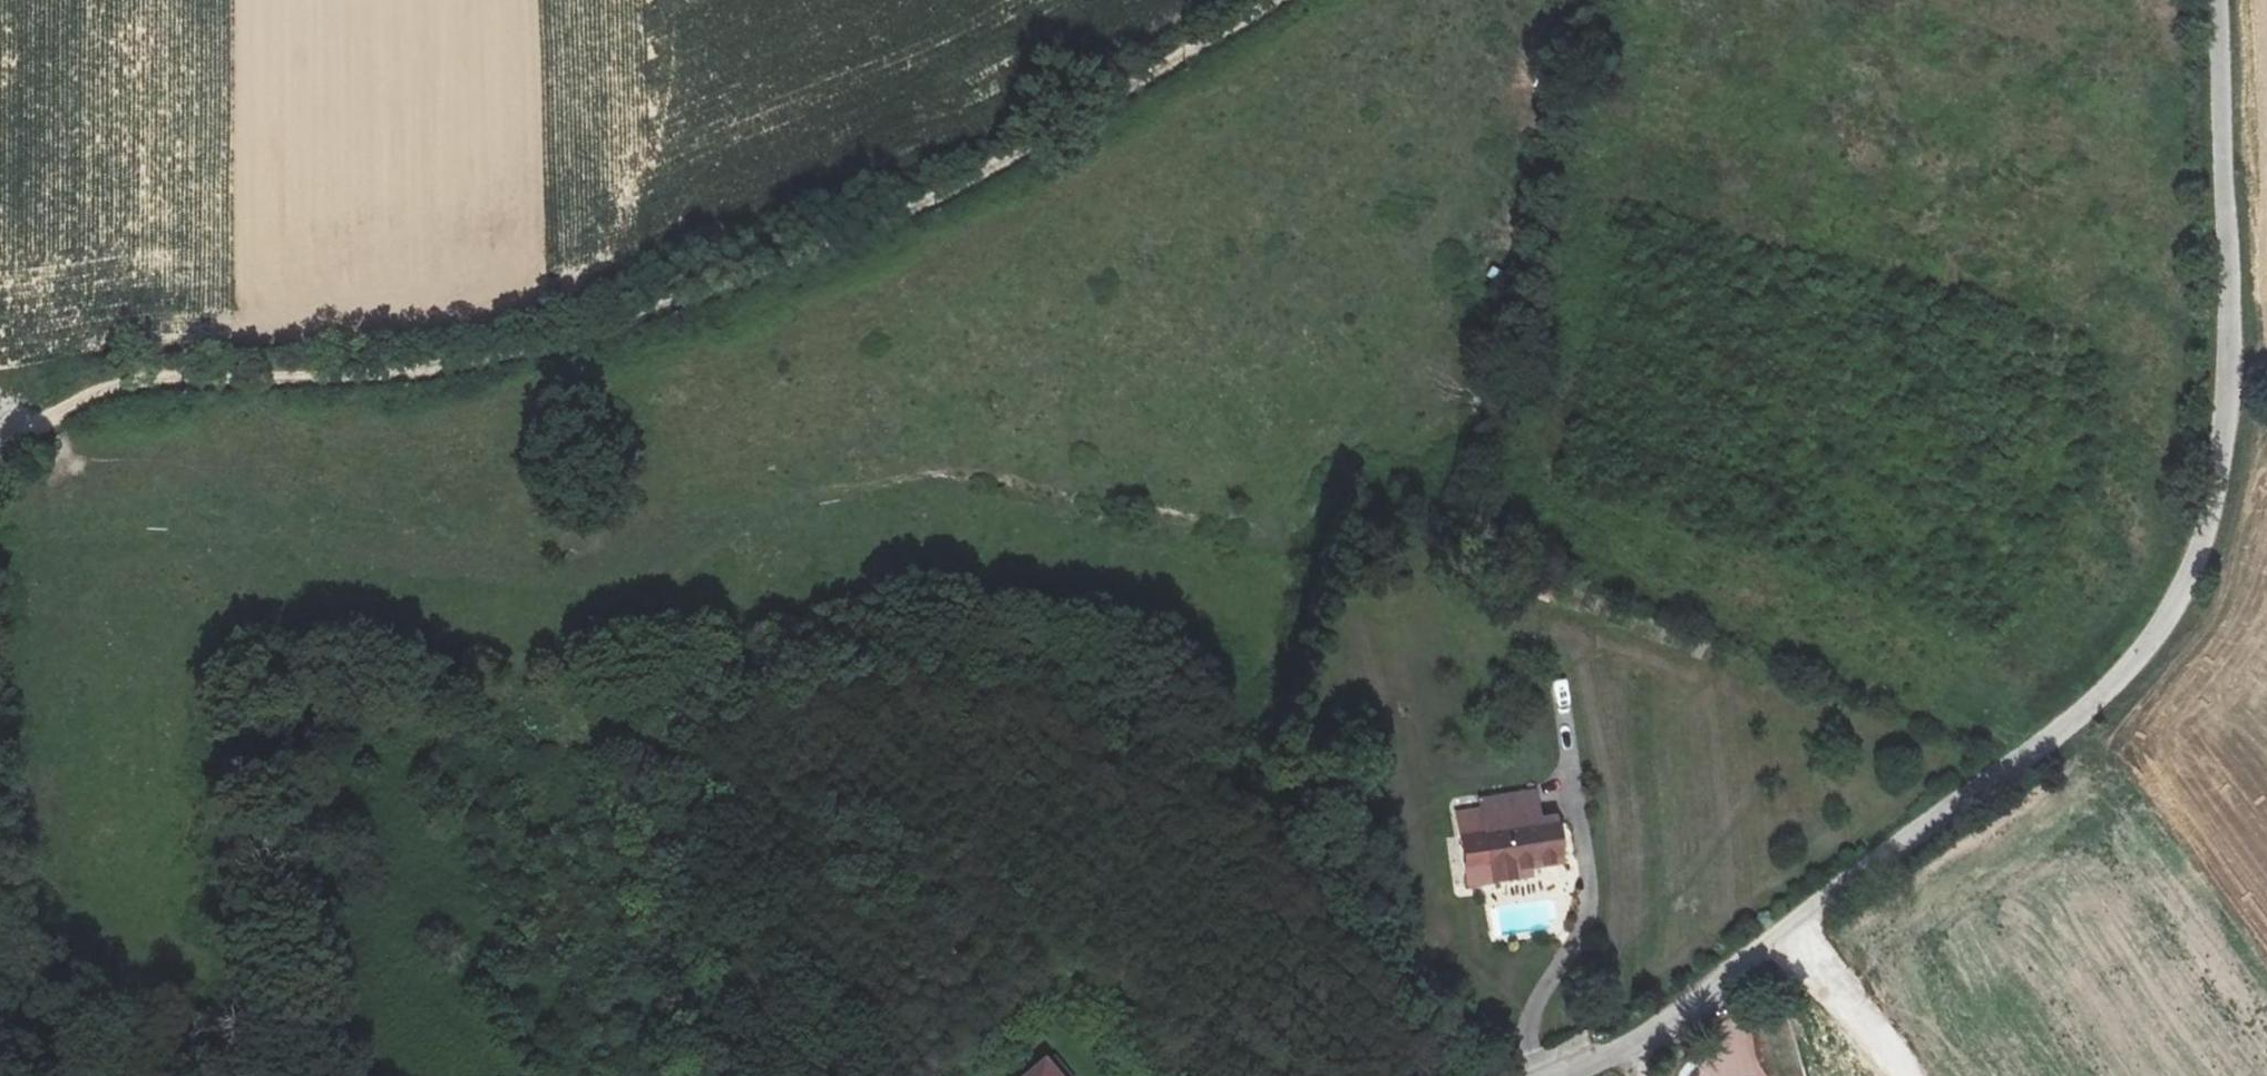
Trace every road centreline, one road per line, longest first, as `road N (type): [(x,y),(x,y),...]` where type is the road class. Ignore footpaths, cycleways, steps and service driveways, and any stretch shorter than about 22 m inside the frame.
road 1 (unclassified): [(2220,0),(2231,336),(2222,441),(2206,546),(2167,617),(2109,683),(1770,947),(1631,1042),(1560,1075)]
road 2 (track): [(1276,0),(887,220),(671,305),(454,362),(114,386),(0,458)]

